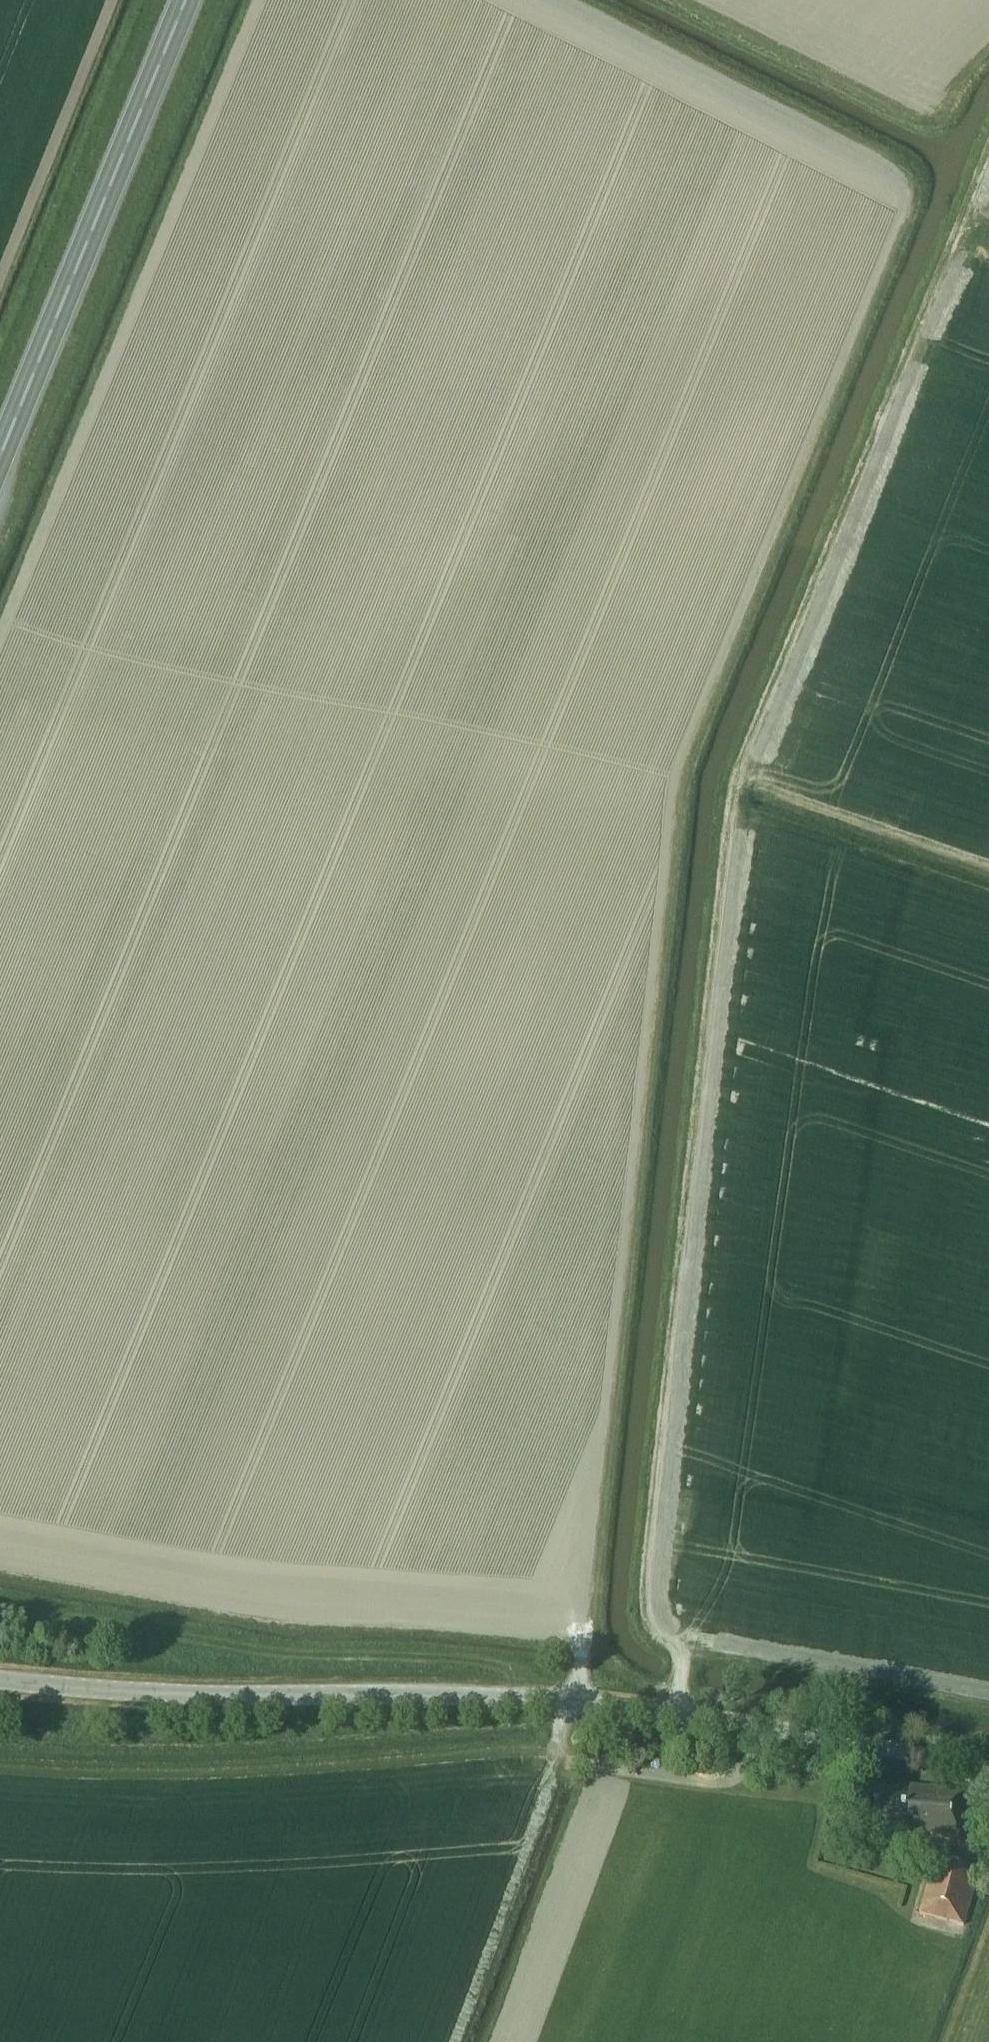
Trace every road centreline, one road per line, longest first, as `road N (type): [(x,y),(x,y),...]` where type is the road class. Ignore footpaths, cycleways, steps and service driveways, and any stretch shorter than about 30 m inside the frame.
road 1 (tertiary): [(988,1767),(557,1699),(179,1695),(0,1677)]
road 2 (trunk): [(0,446),(182,0)]

